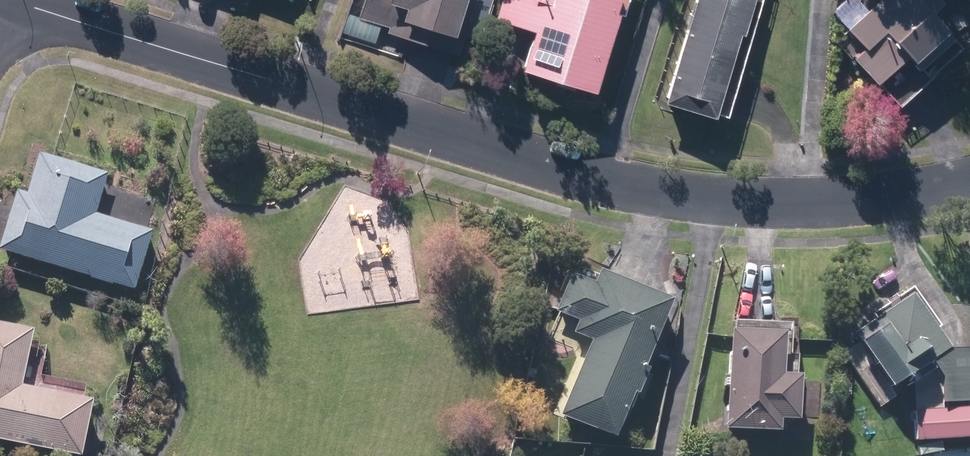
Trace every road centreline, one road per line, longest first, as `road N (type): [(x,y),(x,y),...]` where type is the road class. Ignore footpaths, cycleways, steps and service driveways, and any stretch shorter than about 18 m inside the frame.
road 1 (residential): [(2,0),(637,185),(803,197),(969,180)]

